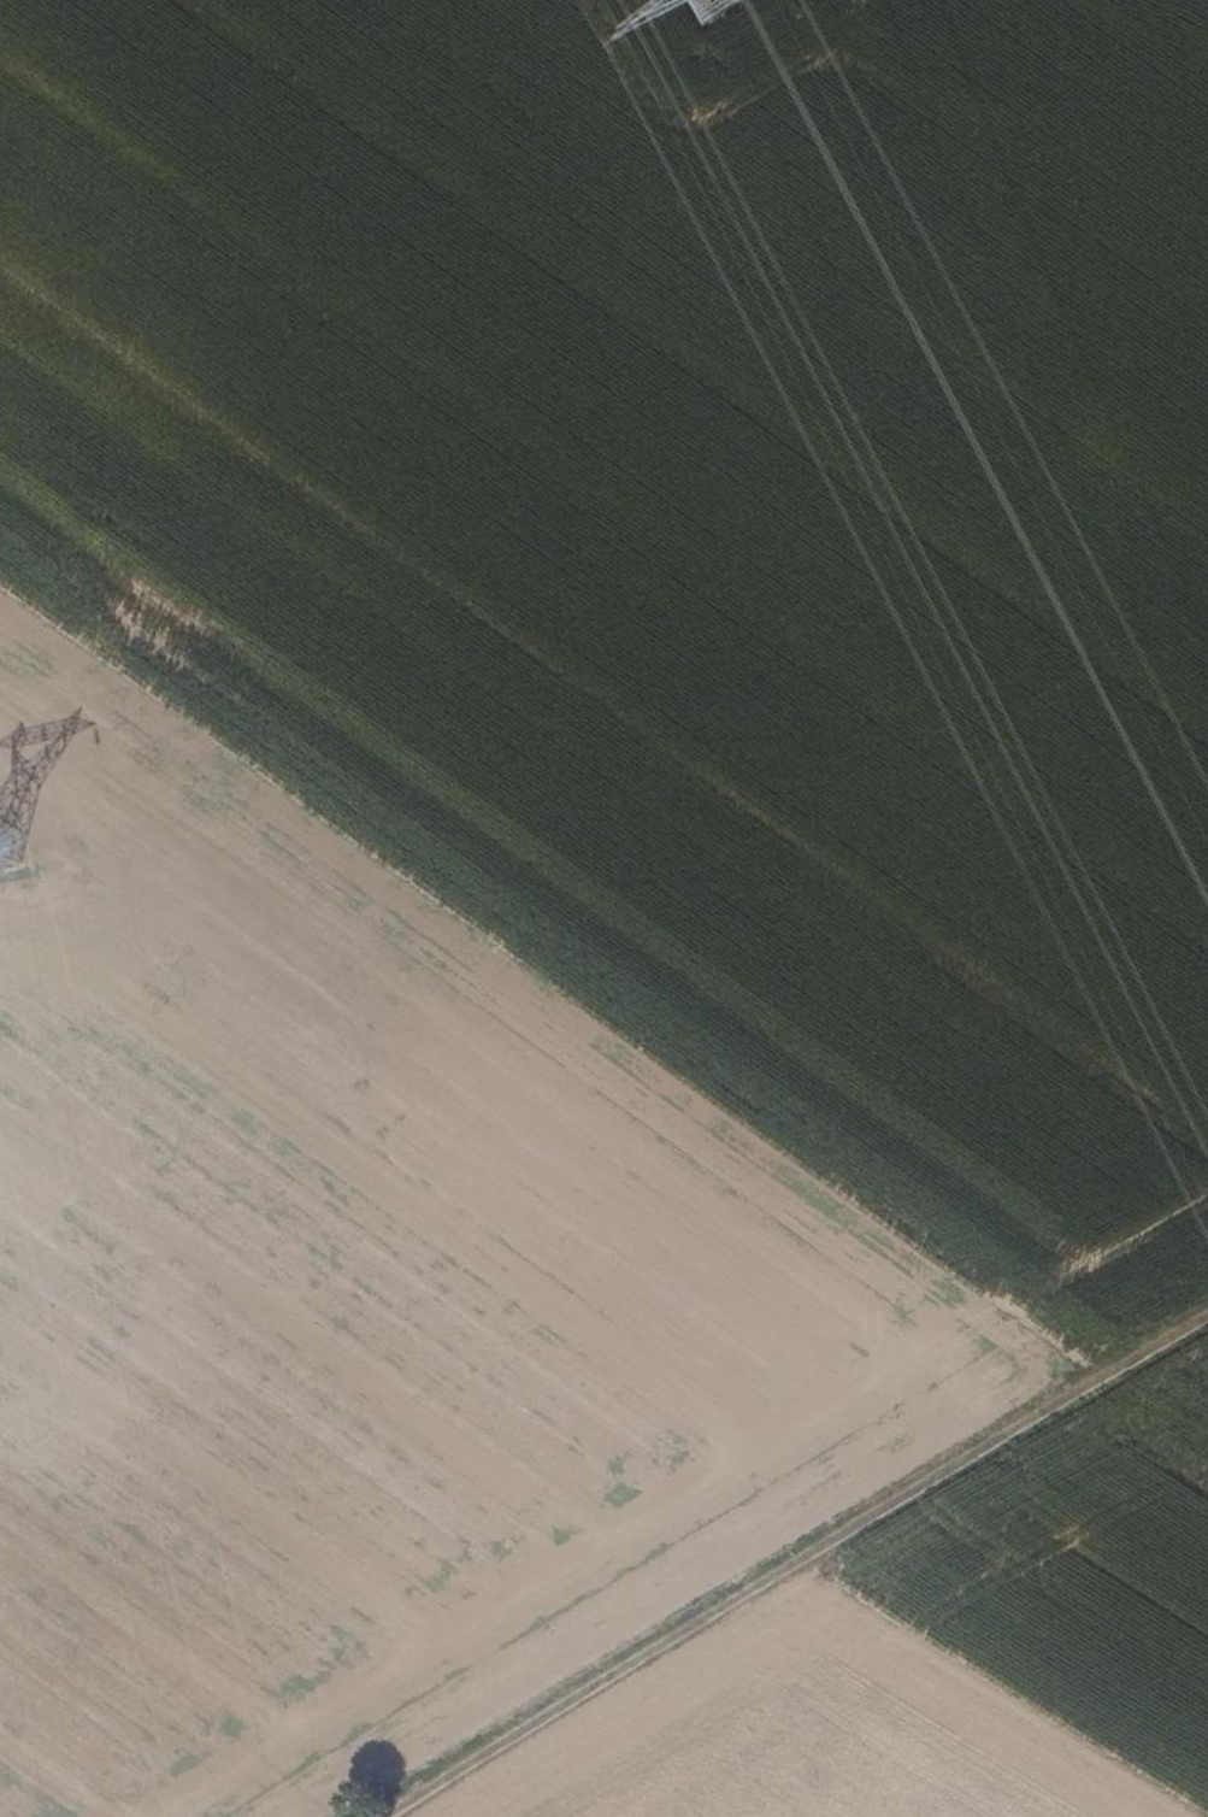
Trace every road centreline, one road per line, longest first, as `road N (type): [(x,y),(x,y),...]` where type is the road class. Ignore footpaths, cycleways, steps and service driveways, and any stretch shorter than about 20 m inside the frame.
road 1 (track): [(1207,1321),(381,1816)]

